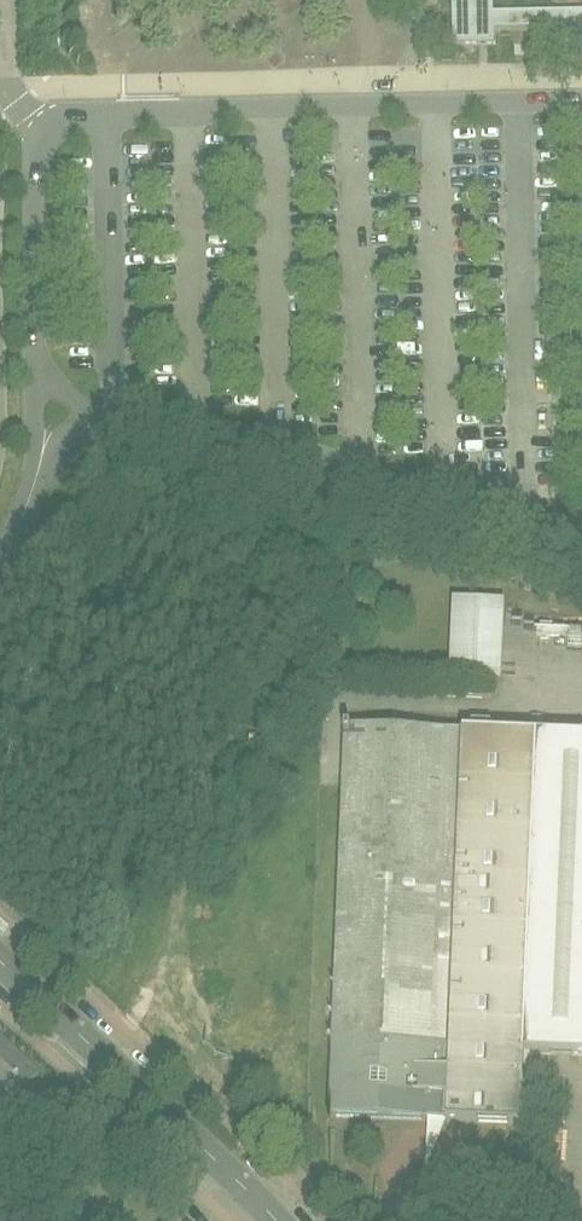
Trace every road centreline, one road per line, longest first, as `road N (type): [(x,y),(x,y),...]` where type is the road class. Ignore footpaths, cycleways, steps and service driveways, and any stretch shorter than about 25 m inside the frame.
road 1 (residential): [(581,104),(75,116),(36,153),(38,360)]
road 2 (residential): [(108,426),(581,564)]
road 3 (tertiary): [(283,1220),(0,962)]

